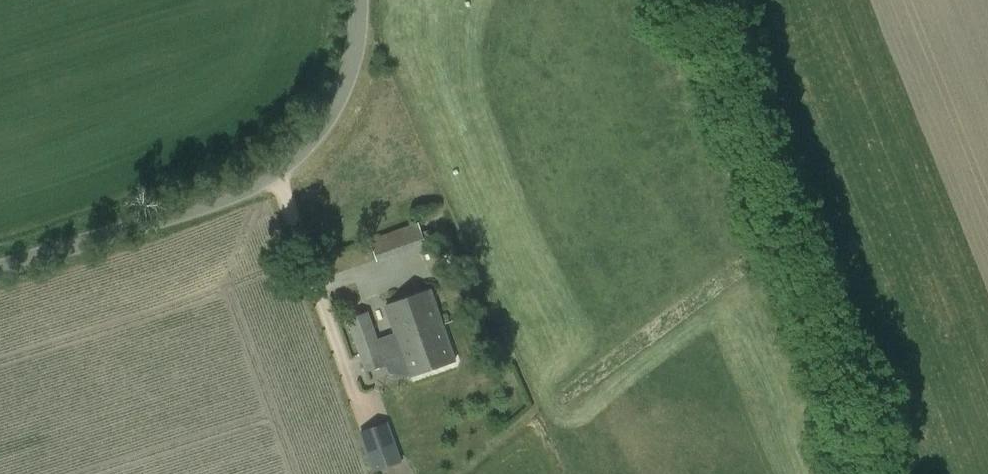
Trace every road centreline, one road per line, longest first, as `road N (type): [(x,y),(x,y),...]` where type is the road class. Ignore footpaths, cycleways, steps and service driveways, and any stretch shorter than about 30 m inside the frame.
road 1 (tertiary): [(0,268),(278,173),(332,105),(346,74),(356,0)]

